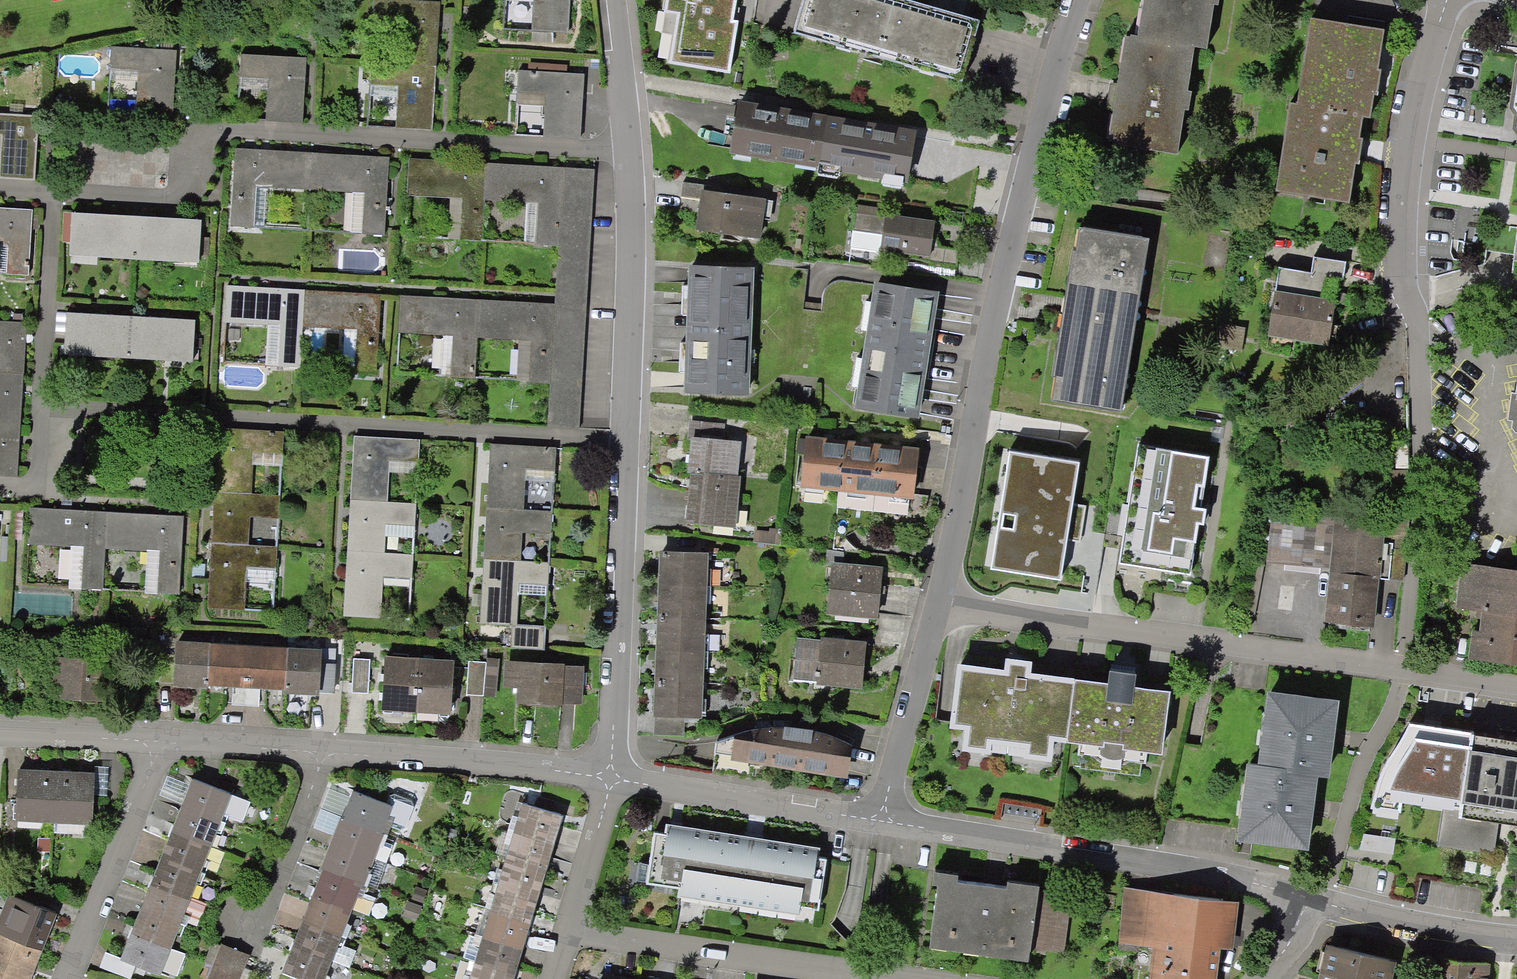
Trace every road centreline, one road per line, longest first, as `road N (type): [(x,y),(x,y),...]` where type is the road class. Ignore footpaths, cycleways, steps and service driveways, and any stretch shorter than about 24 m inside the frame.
road 1 (residential): [(609,0),(625,153),(622,441),(605,775)]
road 2 (residential): [(936,605),(991,326),(1078,0)]
road 3 (residential): [(936,605),(1094,635),(1516,686)]
road 4 (residential): [(878,822),(1321,903)]
road 5 (residential): [(161,742),(605,775)]
road 6 (residential): [(1444,0),(1408,146),(1401,265),(1415,308)]
road 7 (residential): [(876,978),(565,934)]
road 8 (residential): [(605,775),(878,822)]
road 9 (residential): [(67,978),(161,742)]
road 10 (residential): [(878,822),(936,605)]
road 11 (residential): [(1321,903),(1516,934)]
road 12 (residential): [(605,775),(565,934)]
road 13 (residential): [(0,734),(161,742)]

